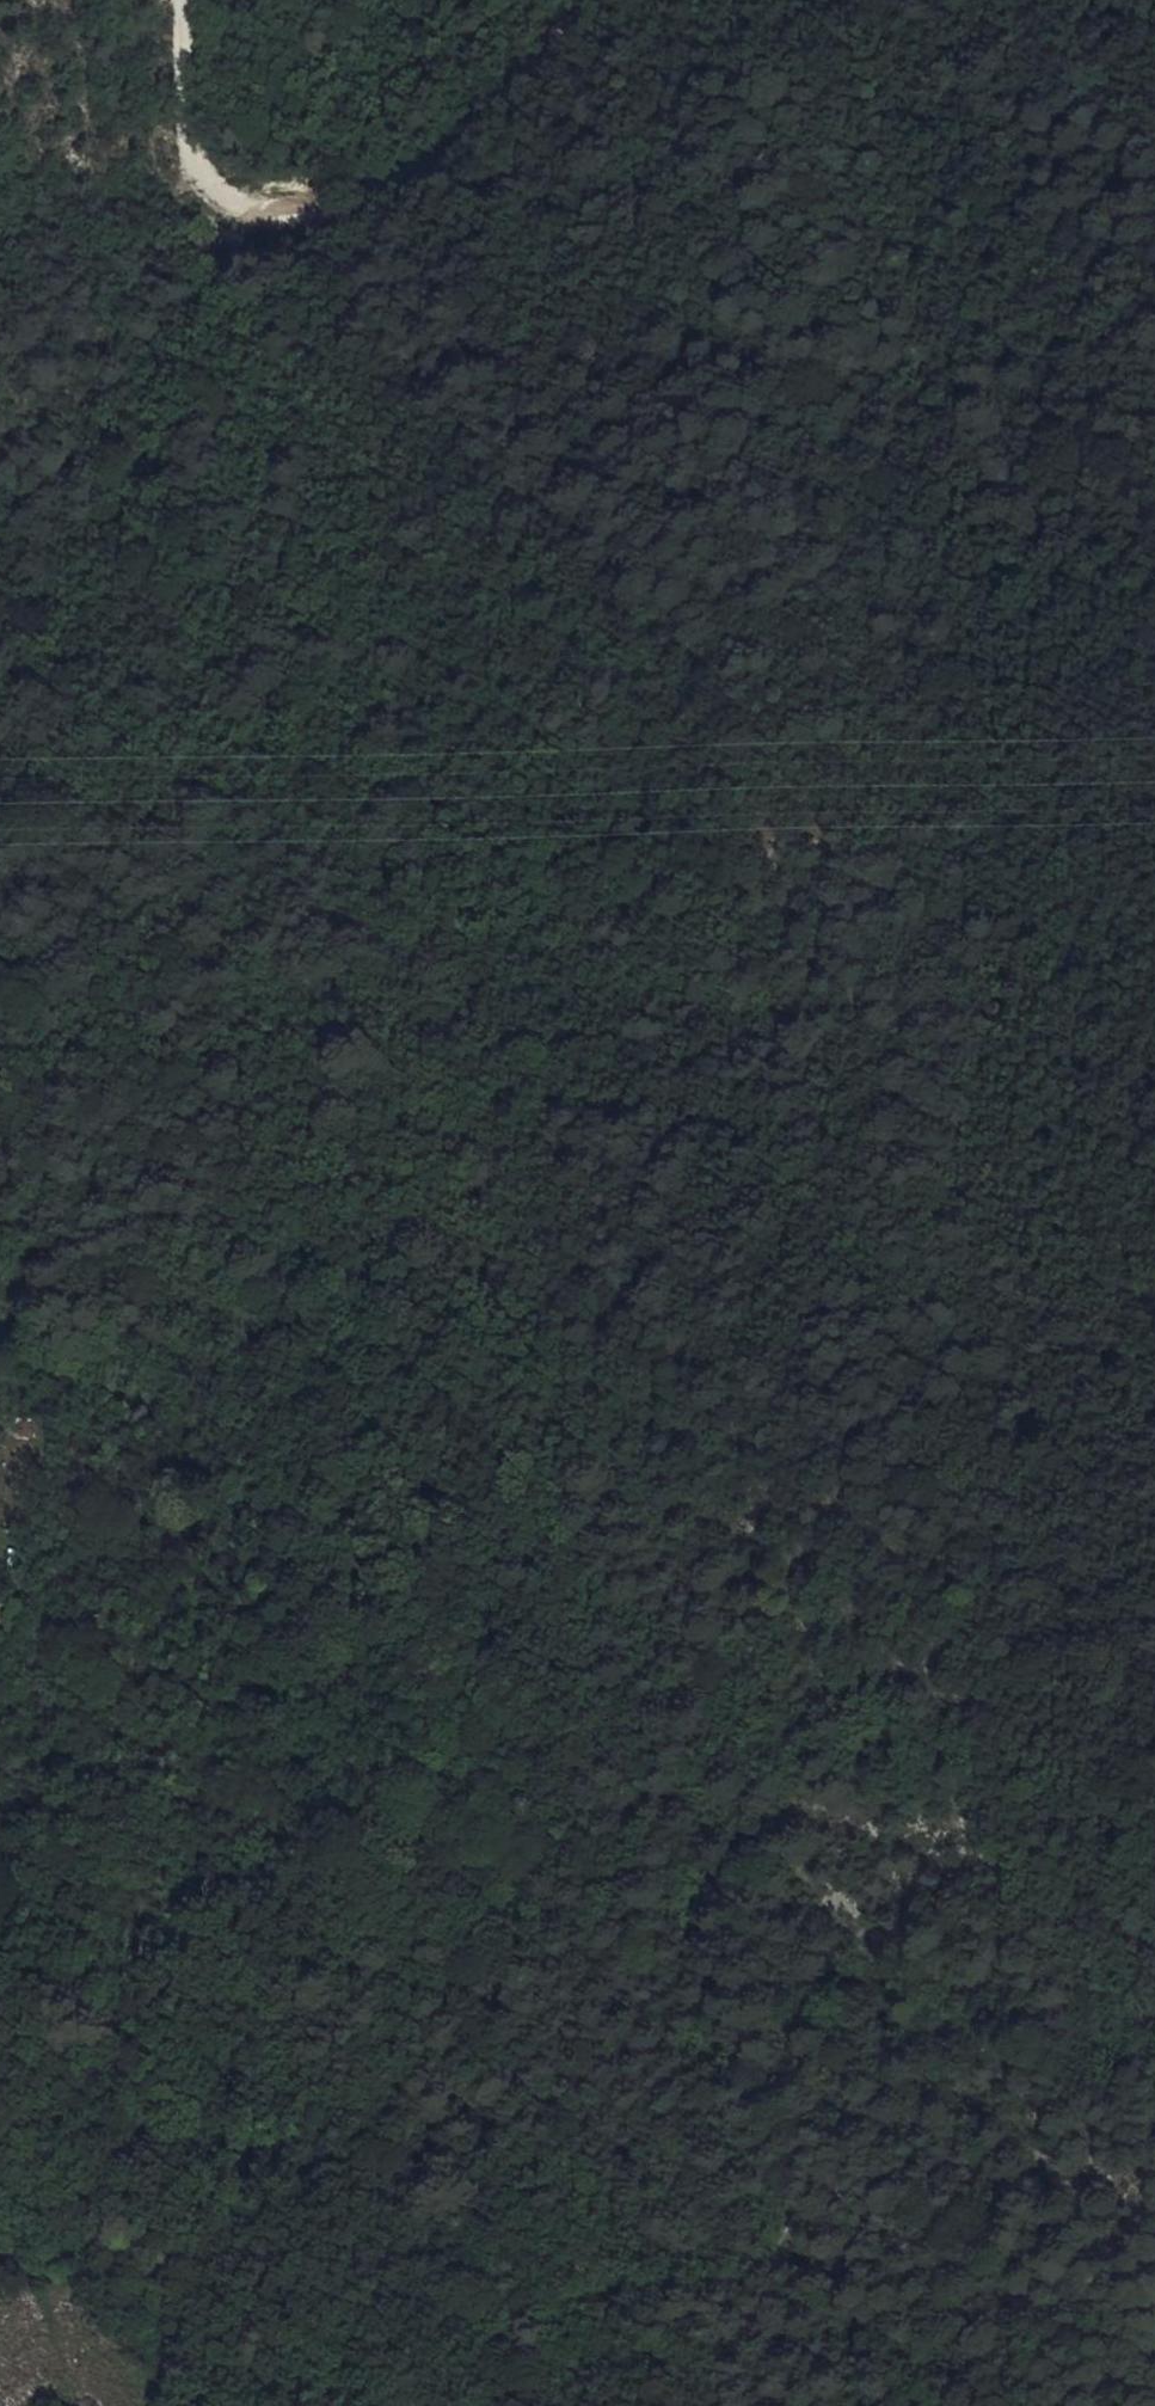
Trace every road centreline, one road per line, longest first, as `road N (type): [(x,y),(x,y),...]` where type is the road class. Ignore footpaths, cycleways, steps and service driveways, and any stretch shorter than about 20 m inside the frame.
road 1 (track): [(599,0),(431,177),(346,216),(275,217),(215,183),(187,136),(183,0)]

